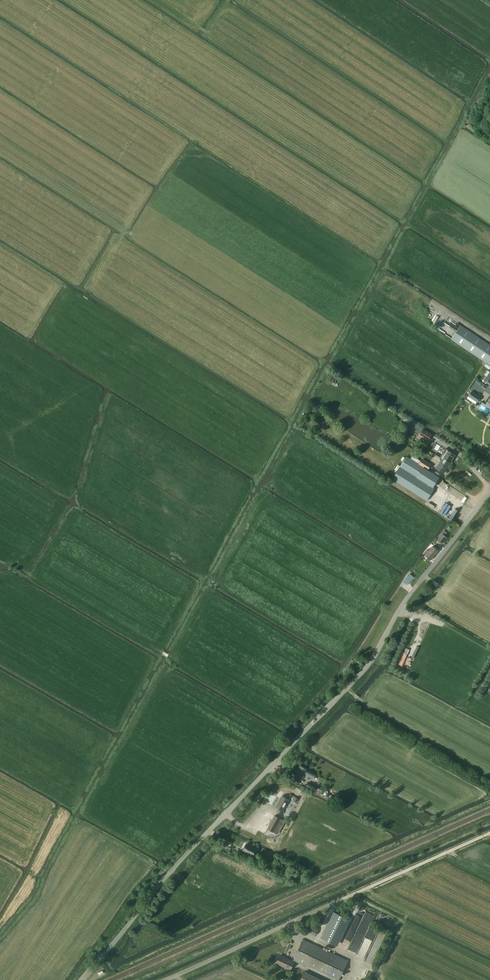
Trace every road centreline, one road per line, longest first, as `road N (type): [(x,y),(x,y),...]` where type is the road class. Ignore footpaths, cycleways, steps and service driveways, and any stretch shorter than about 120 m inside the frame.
road 1 (unclassified): [(489,495),(360,673),(186,853),(78,979)]
road 2 (track): [(293,922),(489,833)]
road 3 (unclassified): [(163,979),(293,922)]

